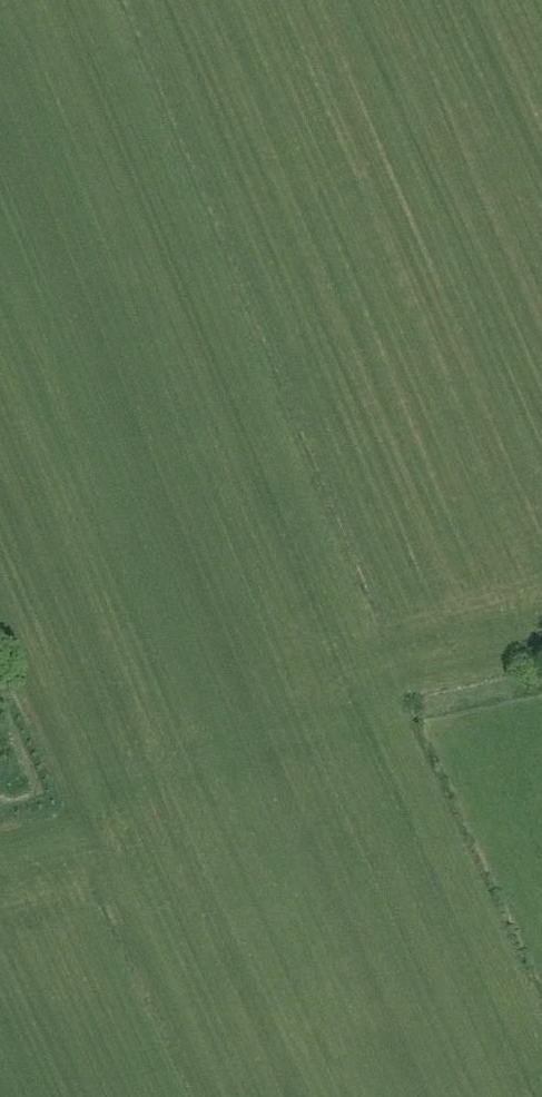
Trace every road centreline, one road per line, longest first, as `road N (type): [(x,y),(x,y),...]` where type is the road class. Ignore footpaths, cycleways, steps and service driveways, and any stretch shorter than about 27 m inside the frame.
road 1 (track): [(541,685),(414,712)]

